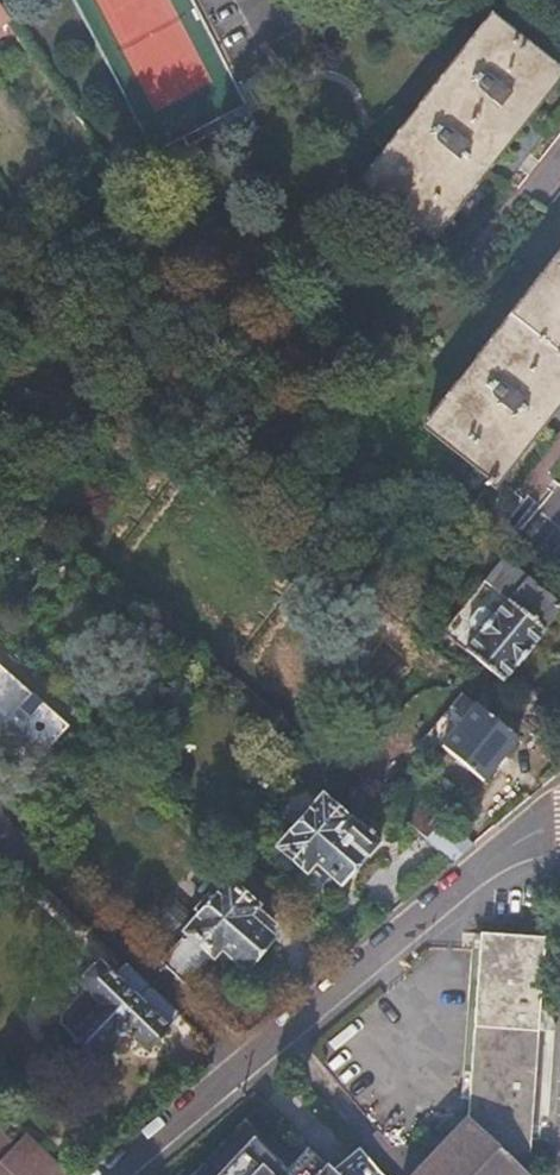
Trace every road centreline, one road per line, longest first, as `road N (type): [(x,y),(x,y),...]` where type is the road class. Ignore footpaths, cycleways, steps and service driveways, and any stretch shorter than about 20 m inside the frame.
road 1 (residential): [(559,827),(520,846),(247,1058)]
road 2 (residential): [(0,838),(247,1058)]
road 3 (residential): [(247,1058),(111,1174)]

